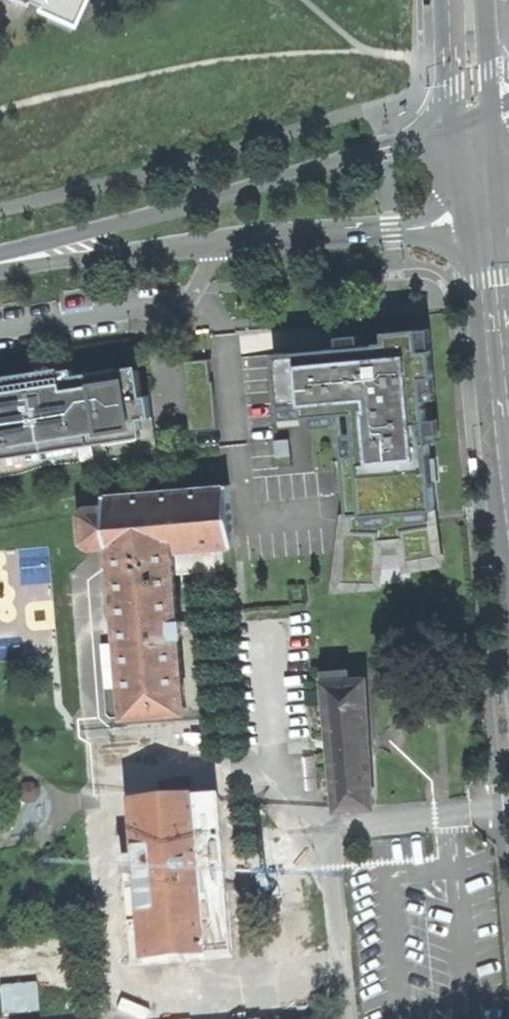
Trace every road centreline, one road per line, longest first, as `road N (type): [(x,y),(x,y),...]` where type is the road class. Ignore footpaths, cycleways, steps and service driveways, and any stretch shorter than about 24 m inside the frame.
road 1 (tertiary): [(478,132),(0,256)]
road 2 (tertiary): [(224,244),(487,229)]
road 3 (residential): [(0,331),(186,305),(224,244)]
road 4 (tertiary): [(508,465),(487,229)]
road 5 (tertiary): [(0,271),(224,244)]
road 6 (tertiary): [(478,132),(467,0)]

